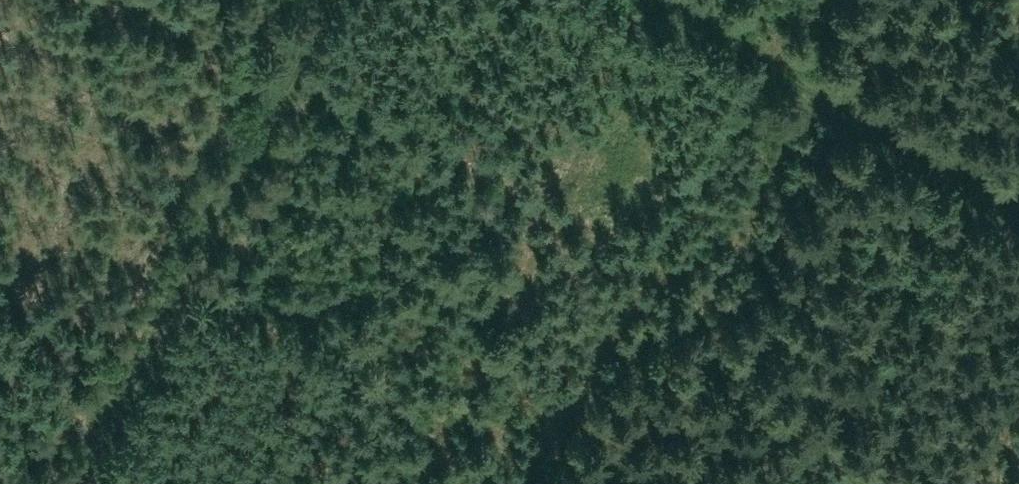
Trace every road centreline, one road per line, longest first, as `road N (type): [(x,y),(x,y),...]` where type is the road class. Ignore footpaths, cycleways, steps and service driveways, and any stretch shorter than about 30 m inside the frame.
road 1 (track): [(134,483),(338,0)]
road 2 (track): [(668,0),(1018,210)]

